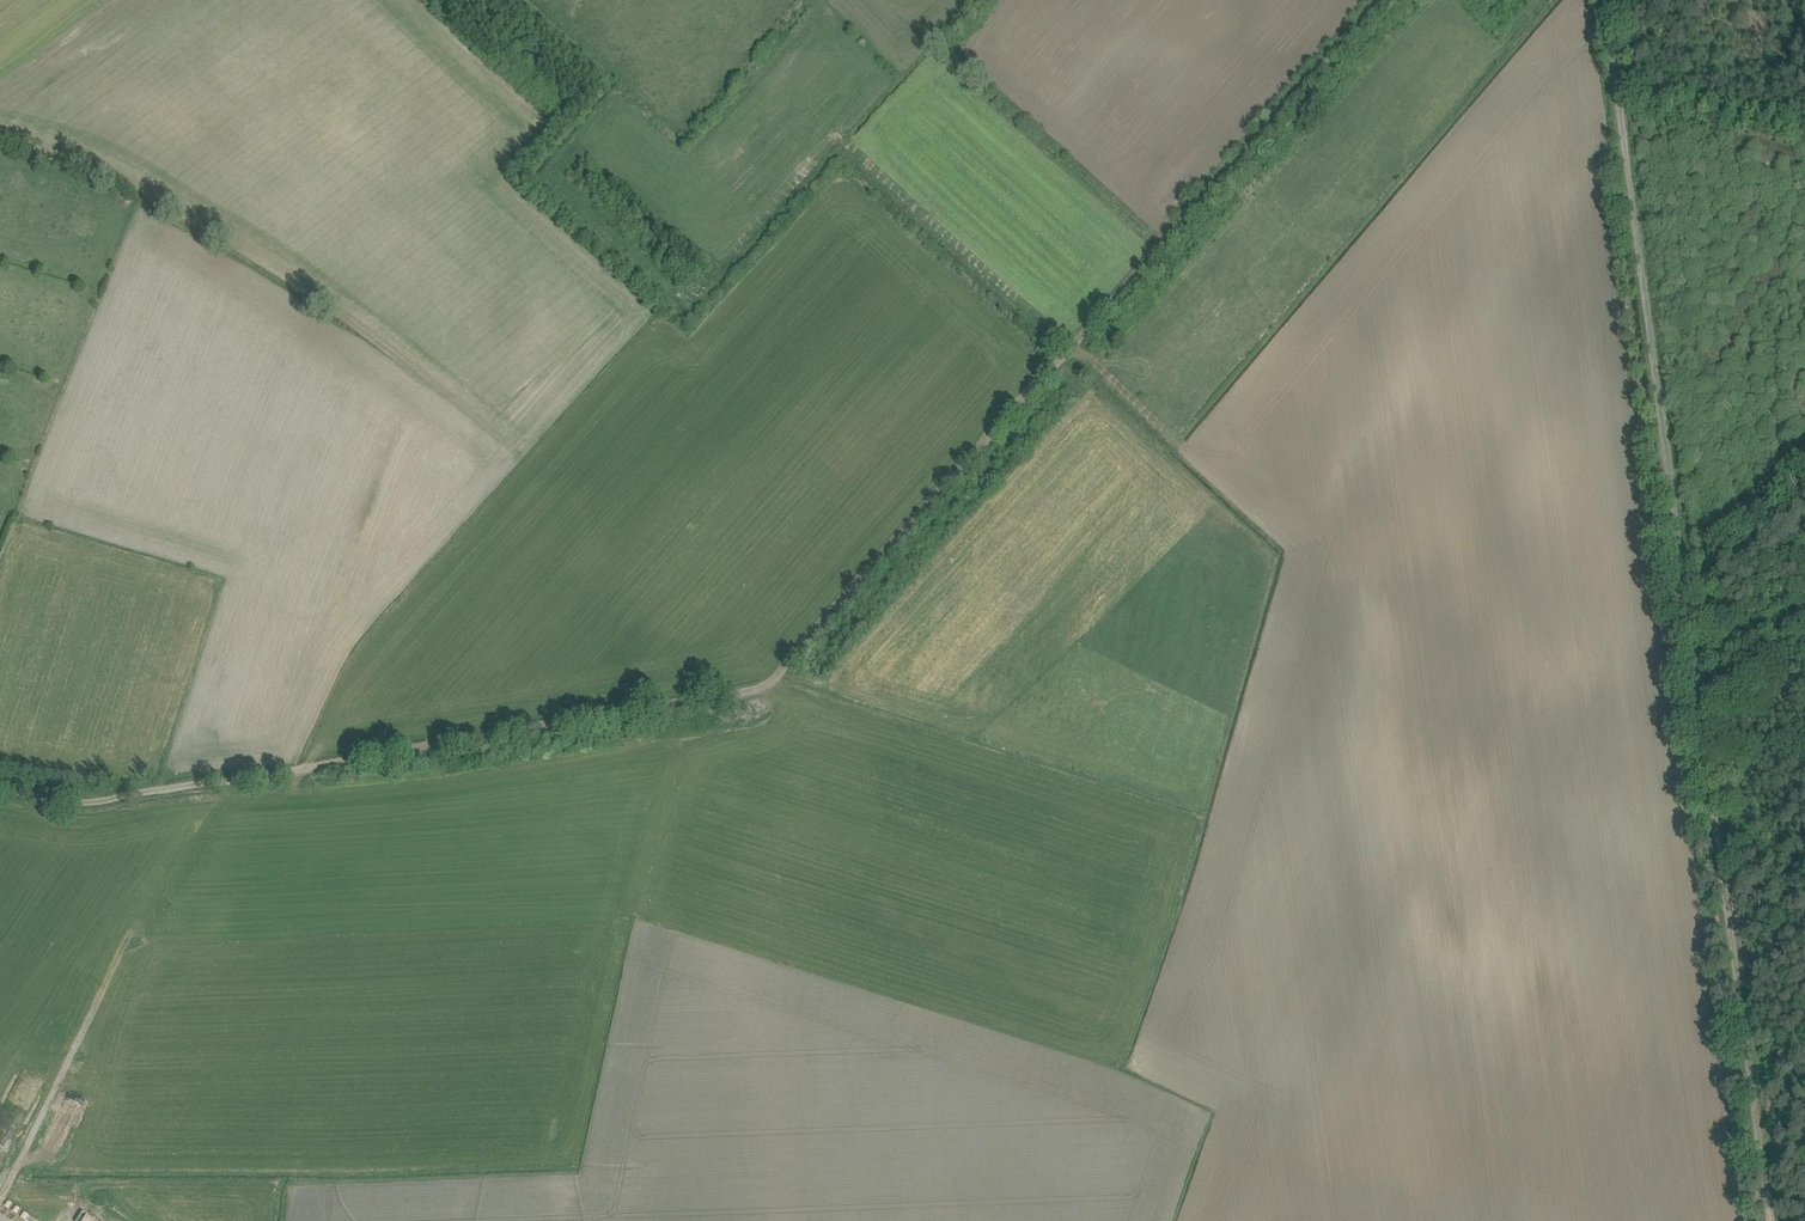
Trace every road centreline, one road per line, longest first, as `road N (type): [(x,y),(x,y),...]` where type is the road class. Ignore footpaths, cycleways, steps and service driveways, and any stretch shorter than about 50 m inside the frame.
road 1 (track): [(1380,0),(768,684),(102,803),(0,788)]
road 2 (unclassified): [(1772,1220),(1605,0)]

